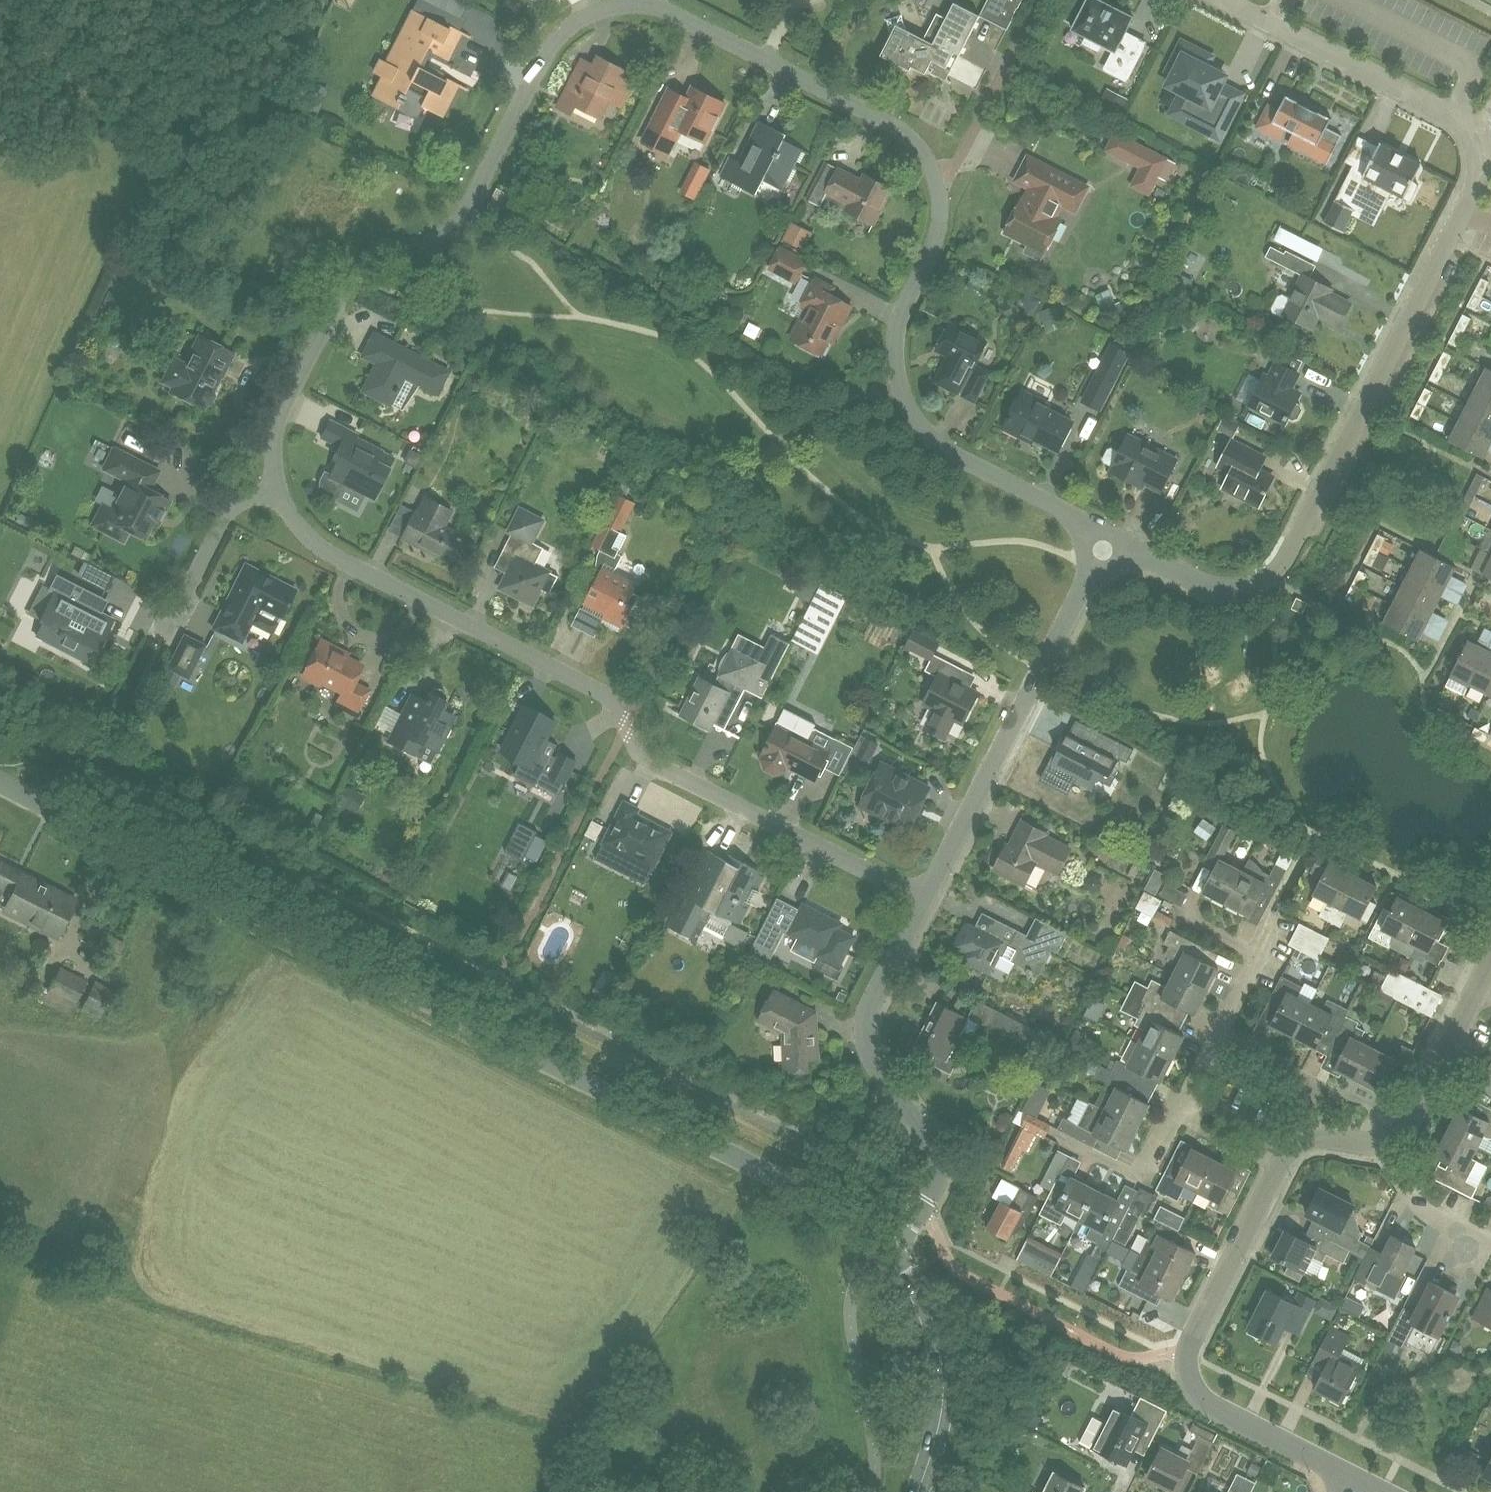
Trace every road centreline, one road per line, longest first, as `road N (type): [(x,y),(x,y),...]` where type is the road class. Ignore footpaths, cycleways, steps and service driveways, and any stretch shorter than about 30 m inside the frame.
road 1 (residential): [(1112,536),(959,457),(921,428),(900,386),(899,324),(942,219),(921,154),(885,122),(670,11),(634,5),(587,16),(549,49),(457,222),(358,264),(279,415),(279,493)]
road 2 (unclassified): [(885,1244),(842,1215),(0,785)]
road 3 (residential): [(923,900),(641,757),(617,708),(599,694),(320,548),(279,493)]
road 4 (residential): [(1112,536),(1202,583),(1234,590),(1272,575),(1490,159),(1480,133)]
road 5 (tertiary): [(1355,1480),(1206,1403),(1191,1377),(1194,1338),(1289,1148)]
road 6 (residential): [(923,900),(1112,536)]
road 7 (residential): [(885,1244),(915,1219),(936,1178),(936,1154),(872,1059),(865,1037),(869,1008),(923,900)]
road 8 (residential): [(1227,0),(1480,133)]
road 9 (unclassified): [(921,1491),(942,1426),(943,1368),(929,1309),(885,1244)]
road 10 (residential): [(161,642),(226,514),(279,493)]
road 11 (tertiary): [(1376,1145),(1408,1128),(1480,986)]
road 12 (residential): [(1067,1141),(1138,1176),(1173,1107),(1190,1096)]
road 13 (residential): [(1190,1096),(1258,955)]
road 14 (residential): [(1490,1243),(1424,1208),(1376,1145)]

